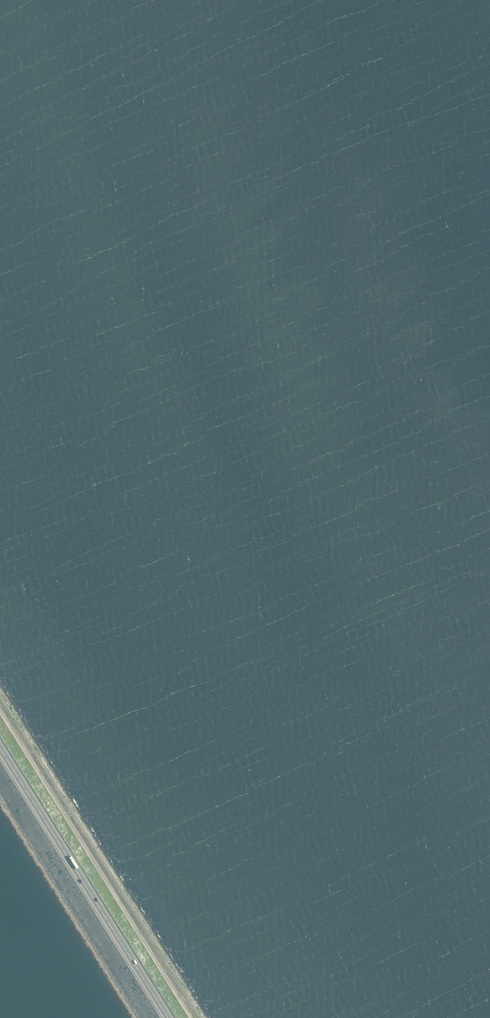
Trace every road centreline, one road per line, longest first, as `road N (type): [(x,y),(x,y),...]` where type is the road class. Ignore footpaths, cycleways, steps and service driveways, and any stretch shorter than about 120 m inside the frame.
road 1 (trunk): [(163,1017),(0,755)]

